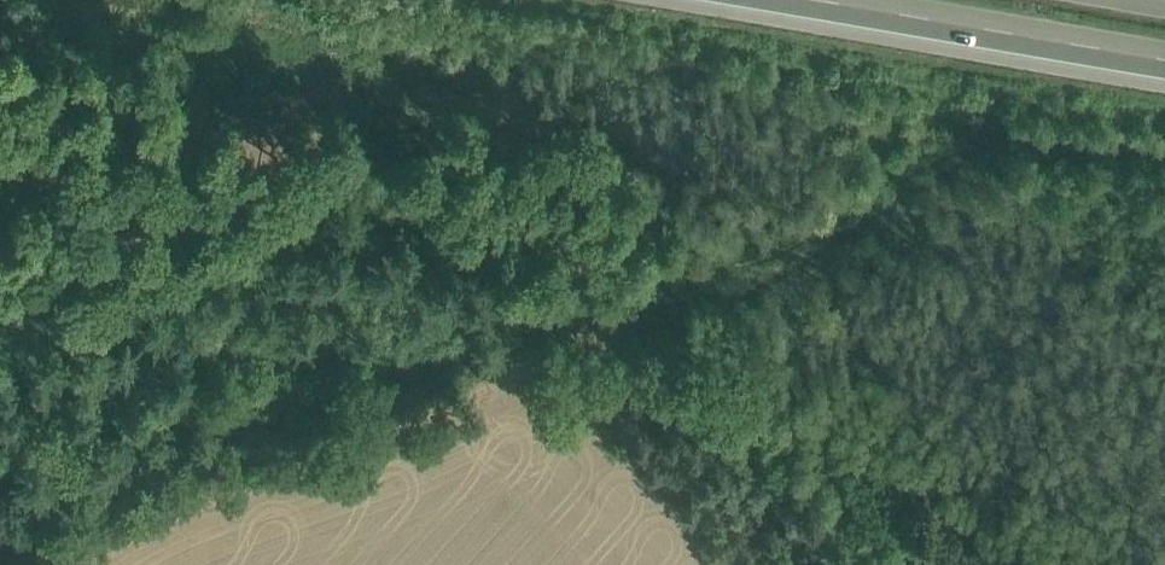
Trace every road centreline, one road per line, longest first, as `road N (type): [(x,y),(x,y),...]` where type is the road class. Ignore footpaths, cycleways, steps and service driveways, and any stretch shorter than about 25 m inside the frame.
road 1 (motorway): [(837,0),(1164,53)]

